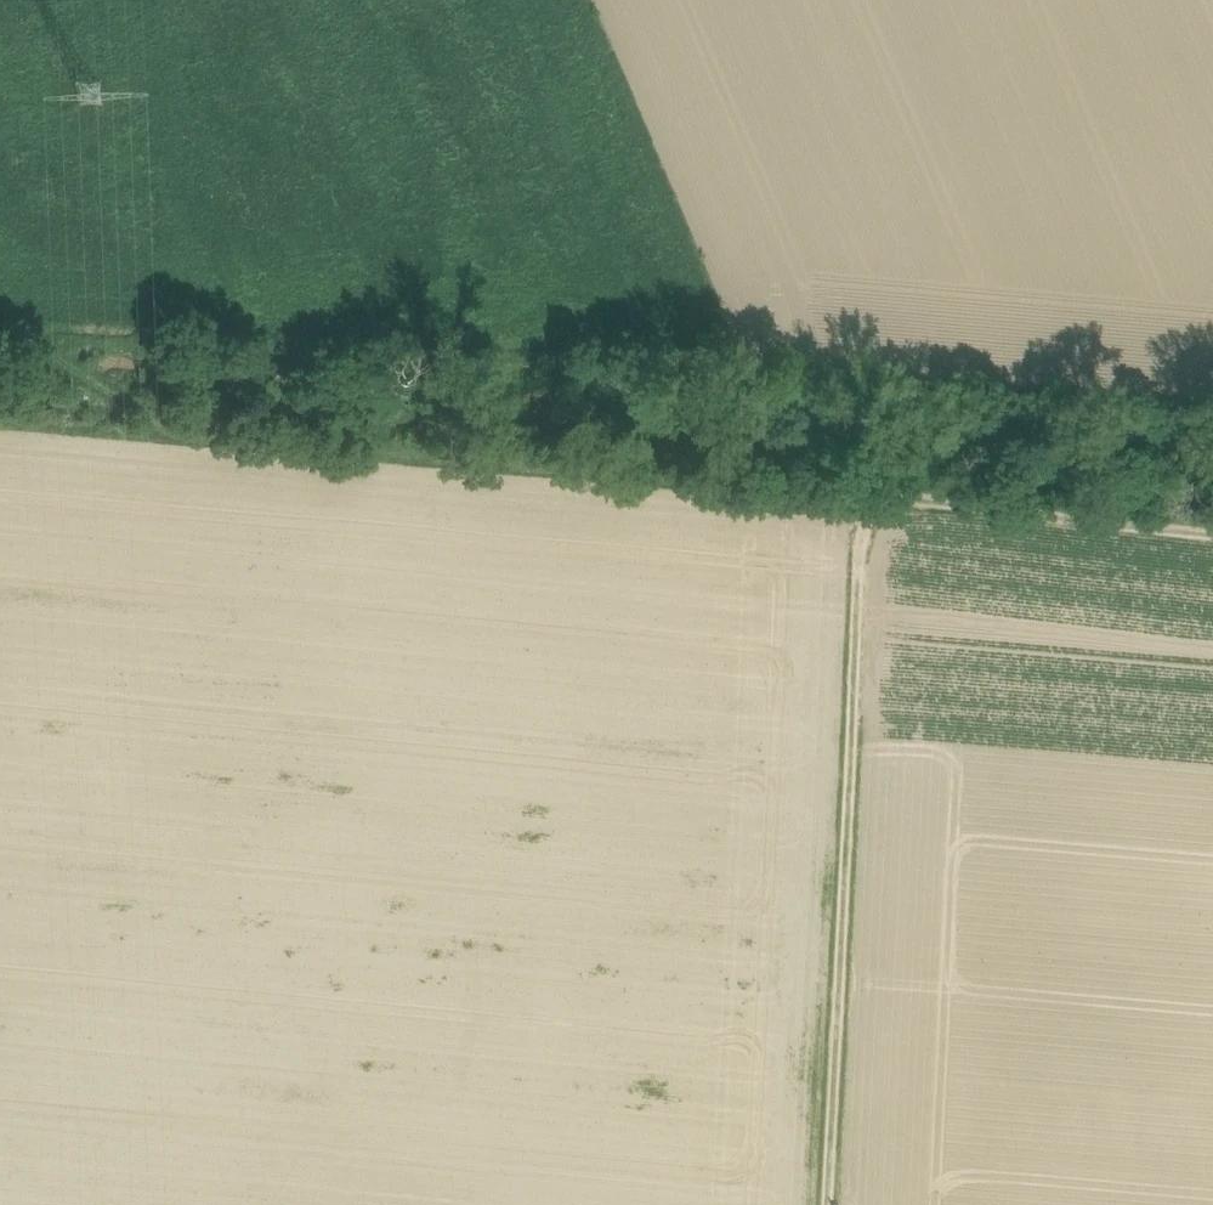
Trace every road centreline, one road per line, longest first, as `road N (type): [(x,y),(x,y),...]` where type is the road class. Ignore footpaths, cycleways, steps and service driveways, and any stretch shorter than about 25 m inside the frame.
road 1 (track): [(1212,534),(148,438),(15,317)]
road 2 (track): [(862,497),(829,1204)]

